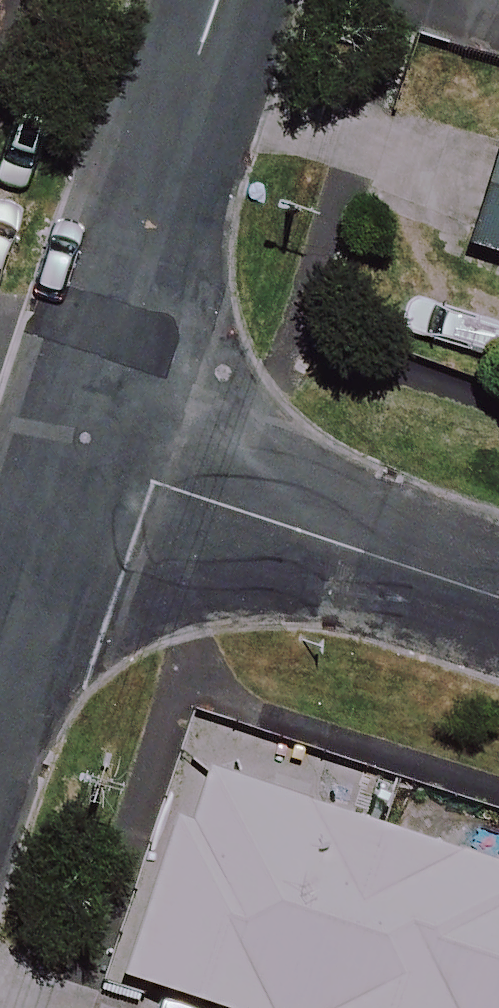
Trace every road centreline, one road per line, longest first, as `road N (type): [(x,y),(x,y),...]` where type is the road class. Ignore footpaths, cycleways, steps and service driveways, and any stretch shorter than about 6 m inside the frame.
road 1 (residential): [(218,0),(74,457)]
road 2 (residential): [(74,457),(498,599)]
road 3 (residential): [(74,457),(0,673)]

